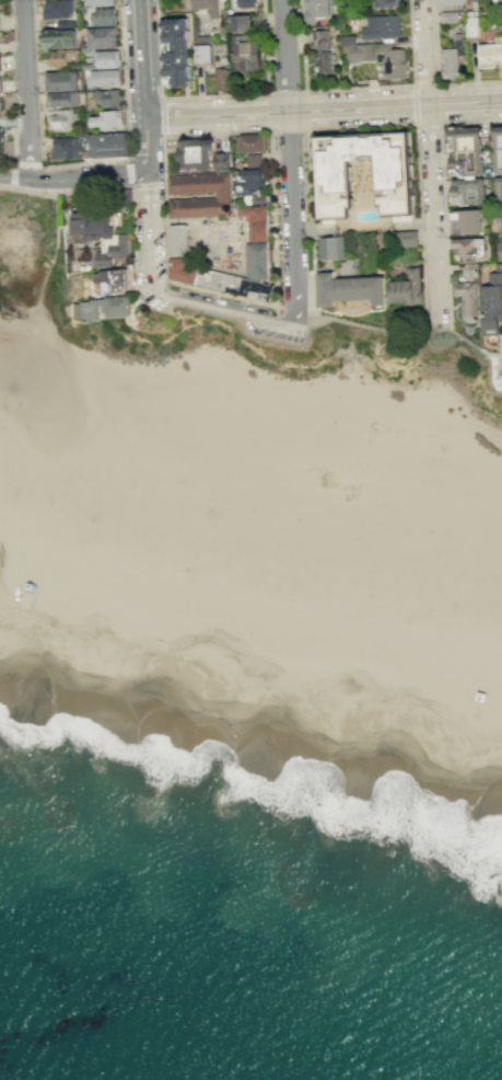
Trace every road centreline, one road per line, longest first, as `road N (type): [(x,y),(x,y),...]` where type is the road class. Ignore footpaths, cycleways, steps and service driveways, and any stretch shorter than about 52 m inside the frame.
road 1 (residential): [(145,114),(501,94)]
road 2 (residential): [(439,318),(423,0)]
road 3 (residential): [(290,105),(303,328)]
road 4 (residential): [(21,0),(30,177)]
road 5 (residential): [(303,328),(155,288)]
road 6 (residential): [(0,176),(149,172)]

